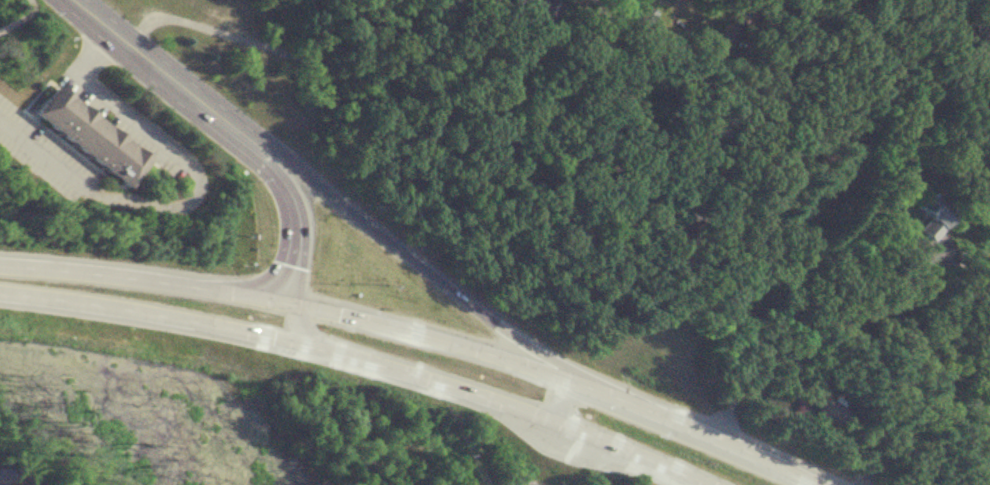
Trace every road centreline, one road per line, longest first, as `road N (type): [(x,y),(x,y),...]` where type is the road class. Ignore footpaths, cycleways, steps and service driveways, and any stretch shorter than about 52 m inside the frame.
road 1 (primary): [(822,484),(596,385),(294,301)]
road 2 (primary): [(316,347),(530,411),(715,484)]
road 3 (tertiary): [(596,385),(289,168)]
road 4 (primary): [(0,291),(316,347)]
road 5 (primary): [(294,301),(0,266)]
road 6 (tertiary): [(289,168),(76,0)]
road 7 (tertiary): [(289,168),(303,226),(294,301)]

